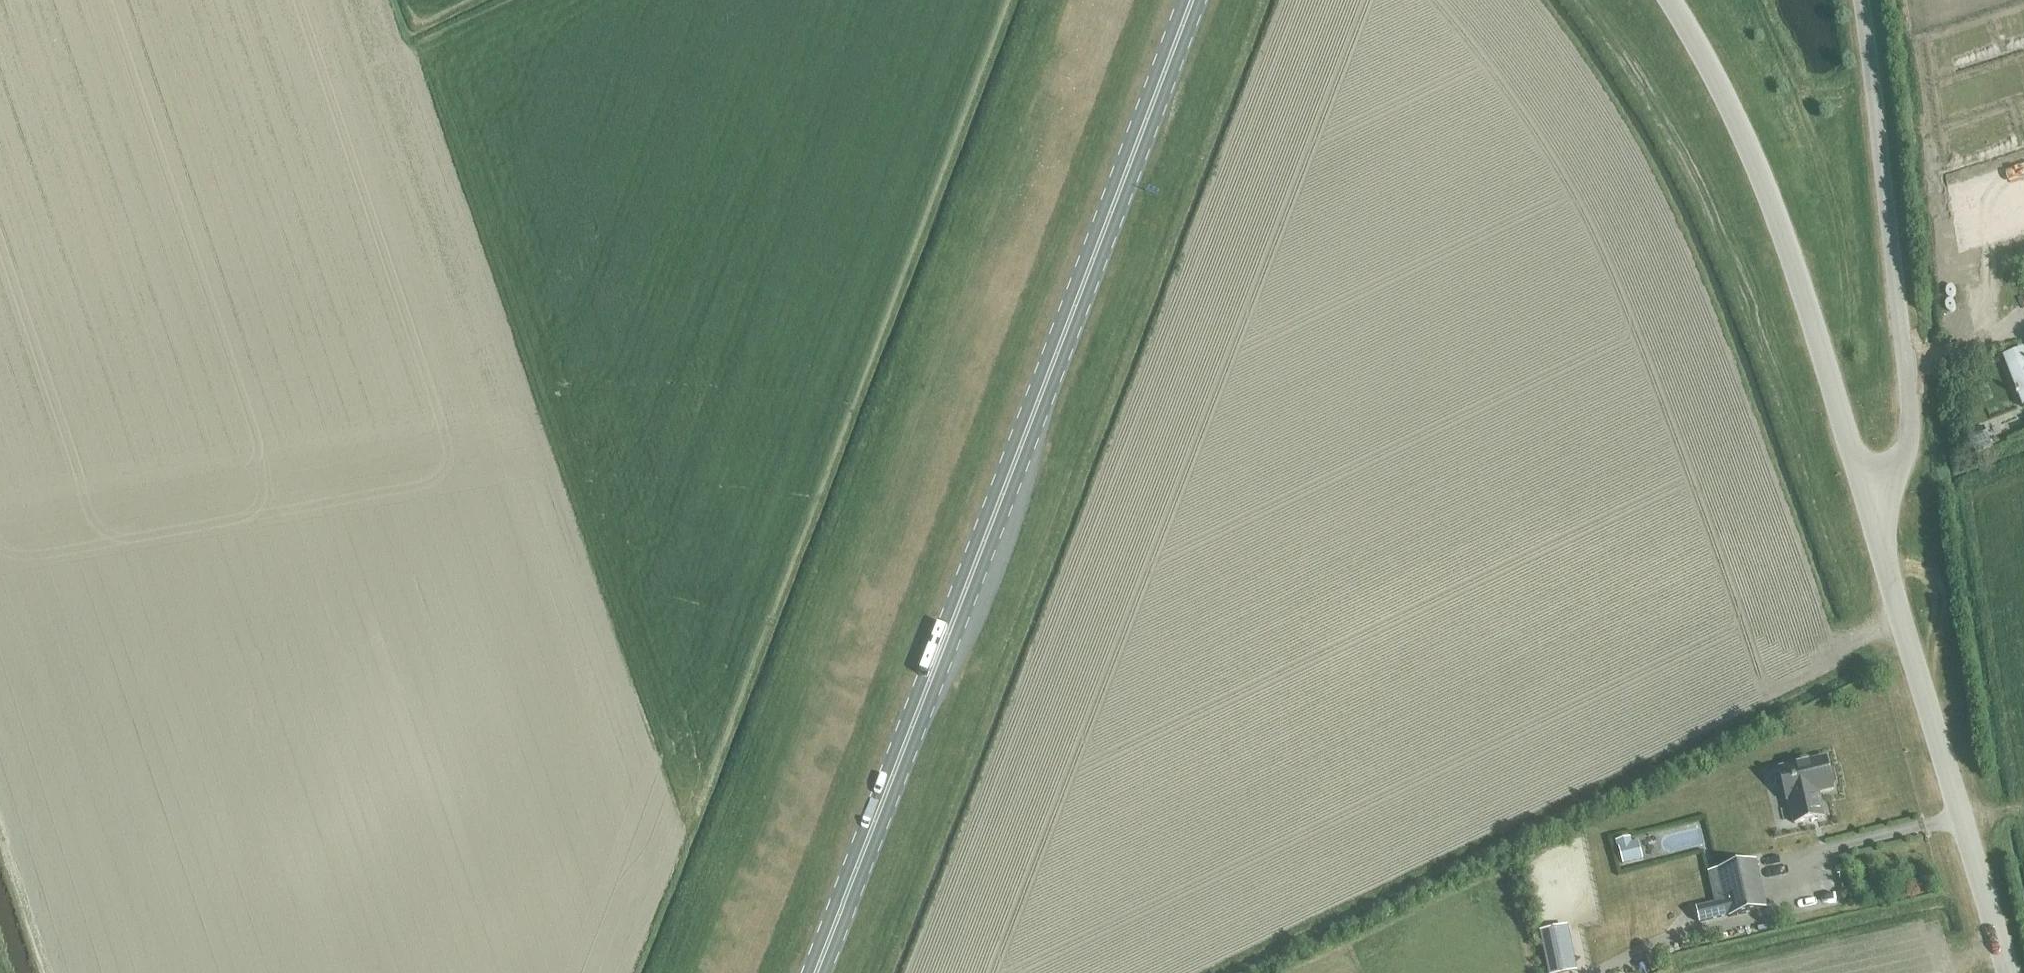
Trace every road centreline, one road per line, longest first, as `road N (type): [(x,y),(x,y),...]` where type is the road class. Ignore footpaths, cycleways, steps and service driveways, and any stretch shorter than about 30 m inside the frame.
road 1 (primary): [(808,972),(1190,0)]
road 2 (unclassified): [(1862,490),(1803,293),(1728,104),(1666,0)]
road 3 (unclassified): [(1862,490),(1896,473),(1913,414),(1860,0)]
road 4 (unclassified): [(2012,972),(1862,490)]

